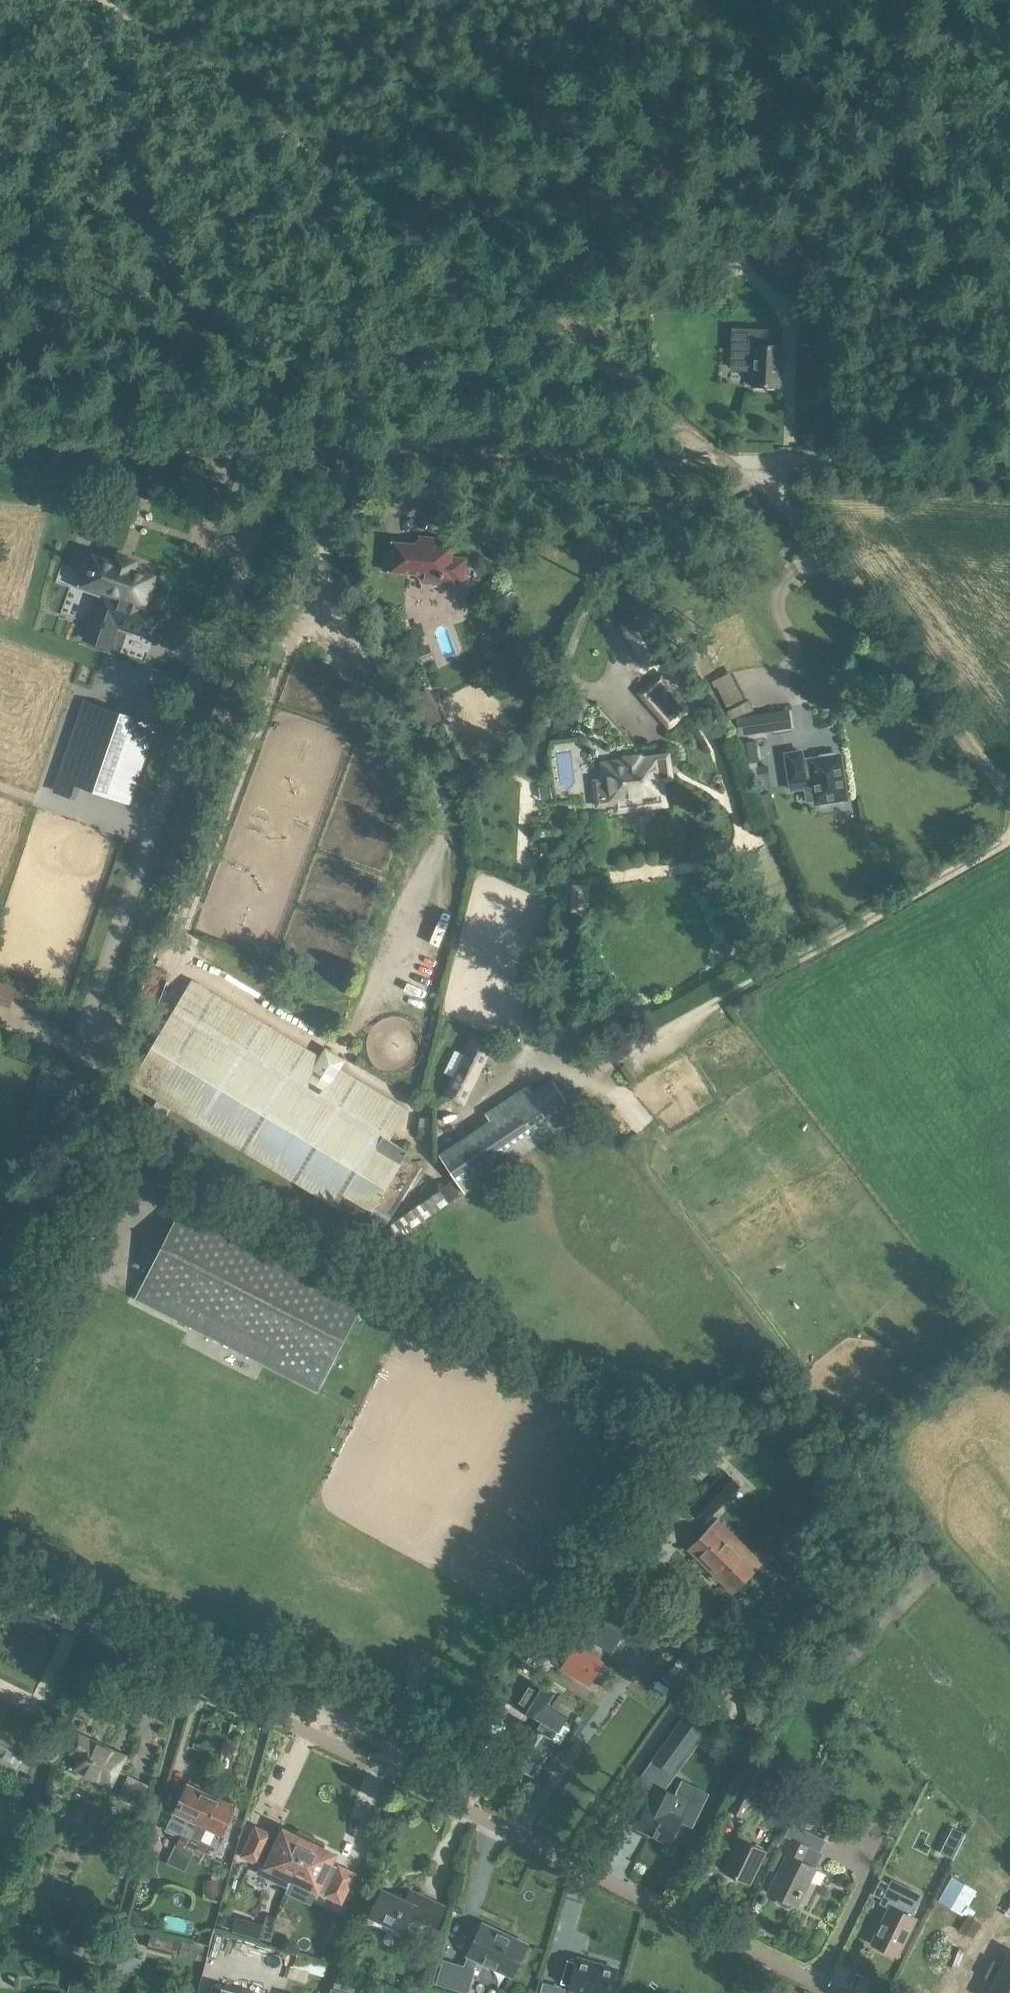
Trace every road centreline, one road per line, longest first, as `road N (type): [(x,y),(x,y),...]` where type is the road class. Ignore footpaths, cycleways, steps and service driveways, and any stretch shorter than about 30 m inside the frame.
road 1 (unclassified): [(842,1992),(0,1582)]
road 2 (track): [(768,465),(0,435)]
road 3 (unclassified): [(522,940),(549,864),(538,722),(554,650),(690,543),(768,465)]
road 4 (unclassified): [(1009,797),(768,465)]
road 5 (track): [(1009,366),(824,0)]
road 6 (unclassified): [(1009,471),(768,465)]

